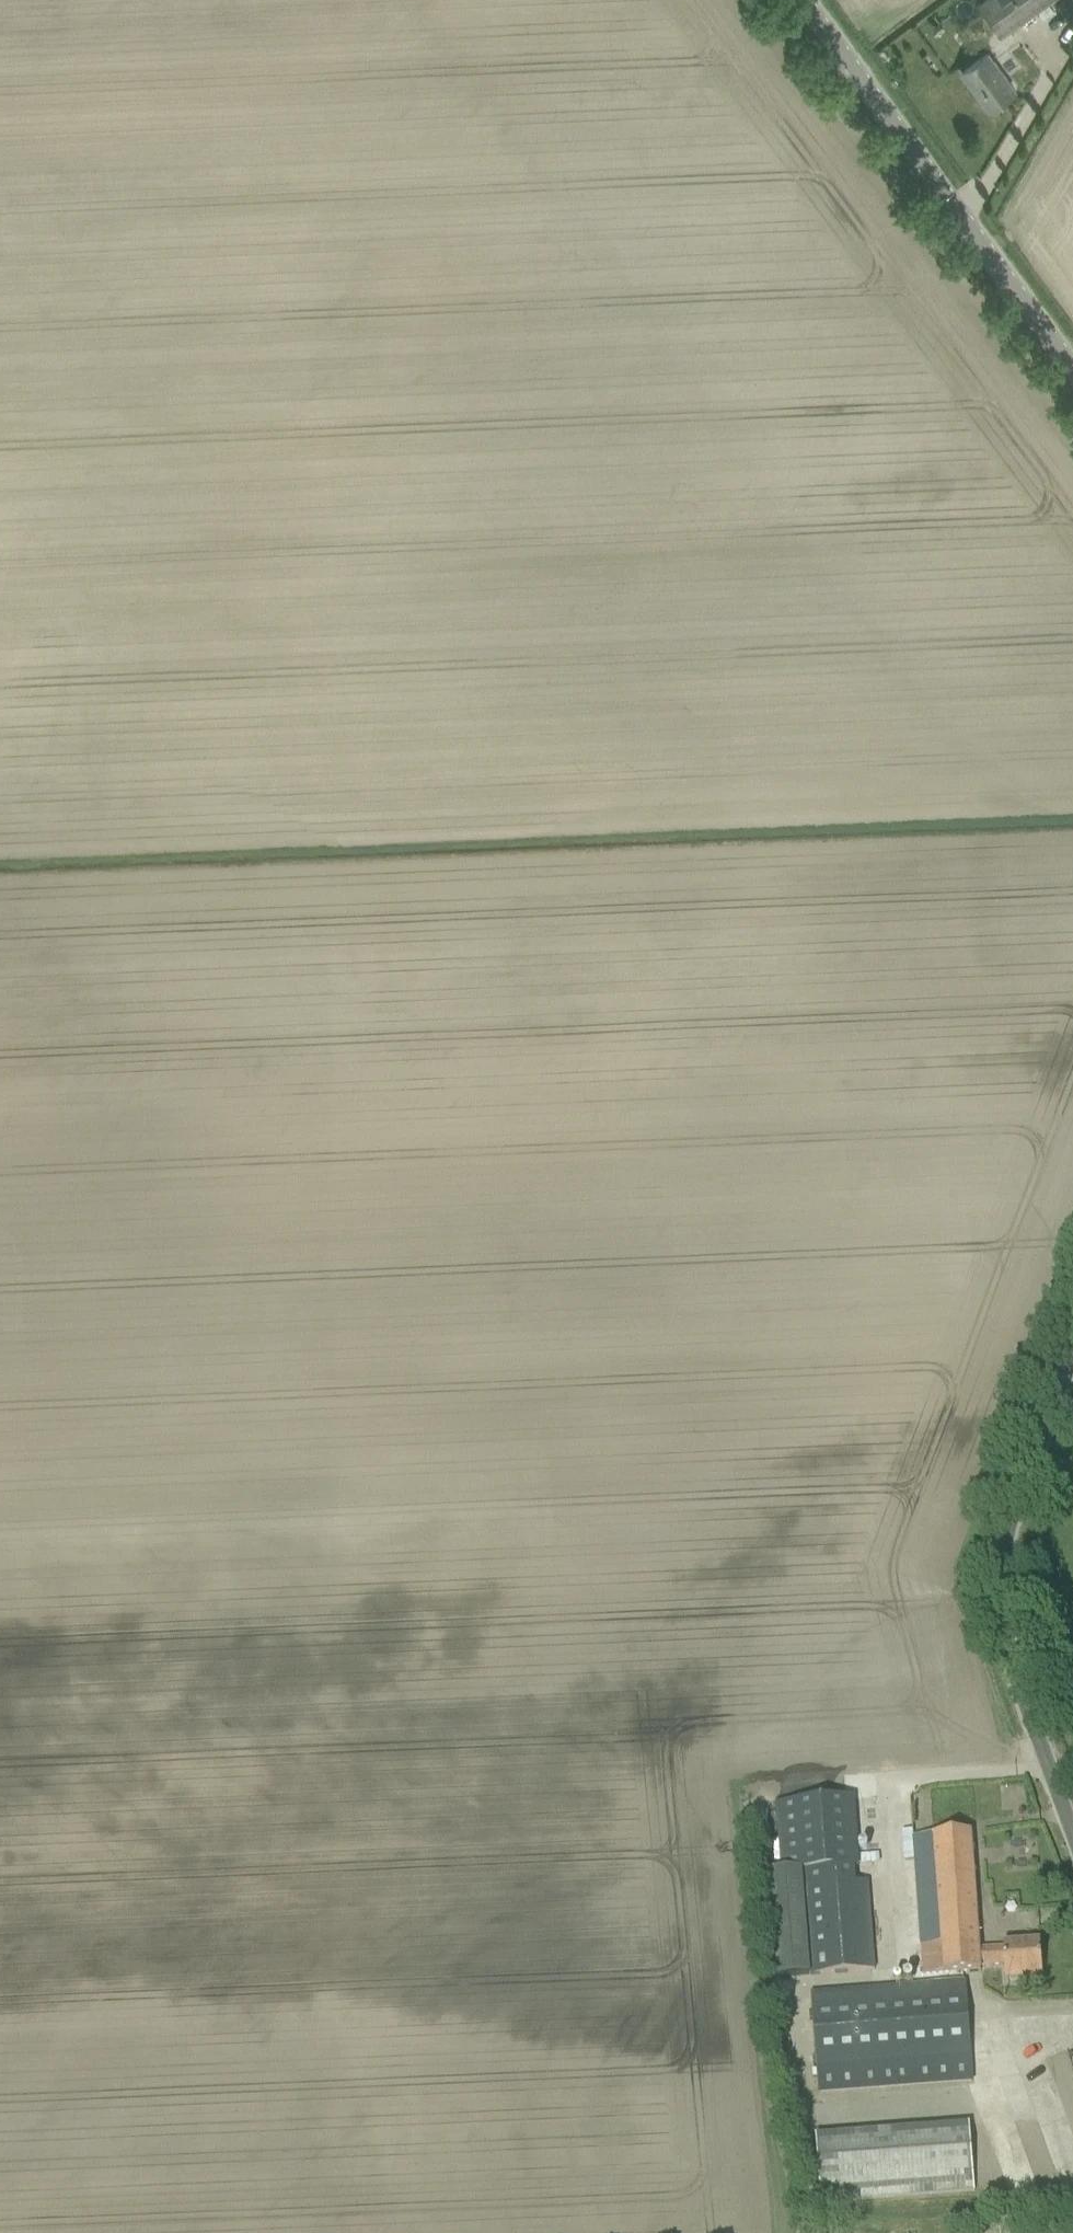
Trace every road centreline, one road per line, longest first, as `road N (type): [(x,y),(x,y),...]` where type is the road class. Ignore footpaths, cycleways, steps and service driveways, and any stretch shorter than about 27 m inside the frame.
road 1 (unclassified): [(1072,1837),(982,1591),(985,1513),(1072,1280)]
road 2 (unclassified): [(1072,360),(811,0)]

